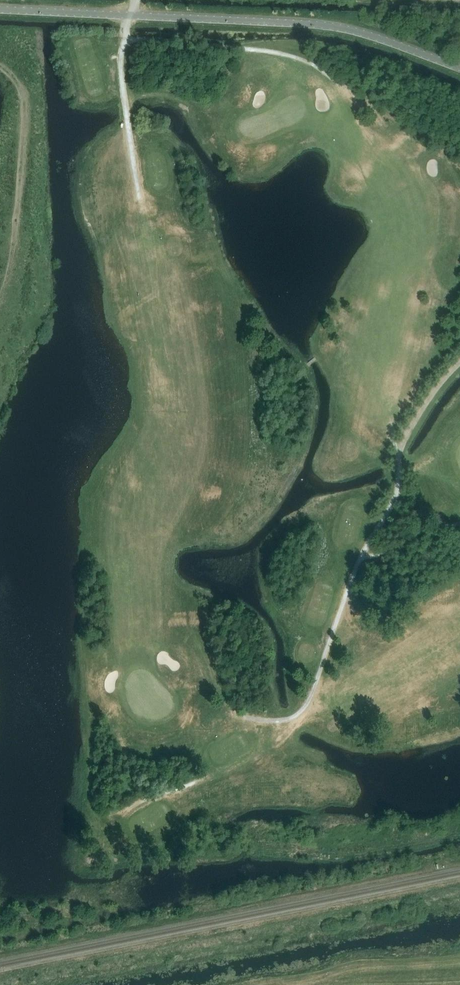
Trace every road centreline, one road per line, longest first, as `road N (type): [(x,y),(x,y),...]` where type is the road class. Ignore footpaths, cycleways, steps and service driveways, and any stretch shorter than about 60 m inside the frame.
road 1 (unclassified): [(459,69),(331,27),(0,10)]
road 2 (track): [(459,362),(404,440),(394,500),(354,573),(308,703),(287,720),(244,717)]
road 3 (track): [(125,40),(293,56),(339,83)]
road 4 (track): [(140,199),(121,68),(125,40)]

